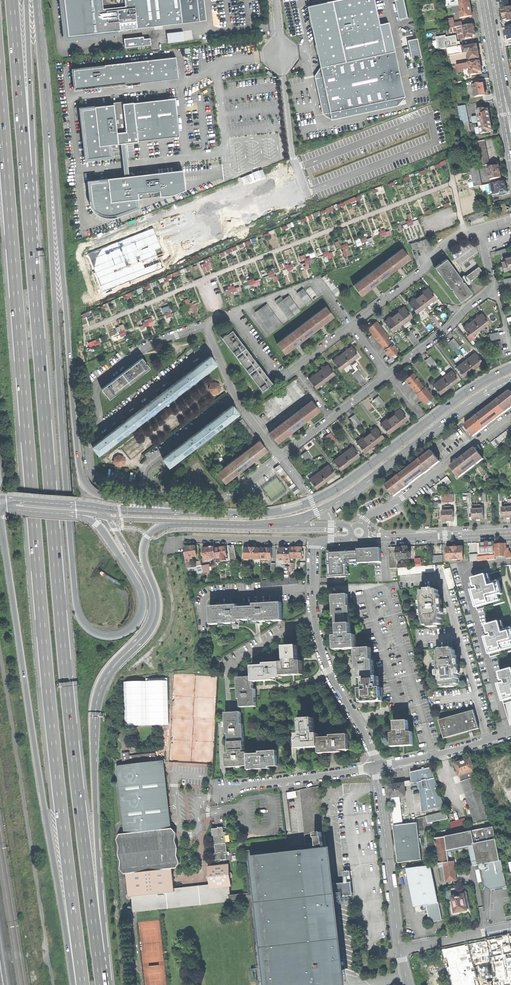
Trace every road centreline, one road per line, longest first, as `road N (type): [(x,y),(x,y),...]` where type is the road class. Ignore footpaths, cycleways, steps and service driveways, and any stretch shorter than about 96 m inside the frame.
road 1 (trunk): [(4,131),(40,596),(83,984)]
road 2 (trunk): [(98,954),(58,589),(25,166)]
road 3 (trunk): [(76,514),(101,528),(140,588),(143,611),(127,632),(97,633),(77,608),(46,142)]
road 4 (trunk): [(210,513),(102,497),(84,485),(46,142)]
road 5 (trunk): [(0,525),(75,984)]
road 6 (tertiary): [(510,367),(312,502),(210,513)]
road 7 (tertiary): [(277,523),(349,496),(510,381)]
road 8 (trunk): [(94,758),(106,683),(157,618),(145,562)]
road 9 (trunk): [(98,954),(105,930),(94,758)]
road 10 (residential): [(351,325),(286,376),(277,375),(230,316),(218,316),(208,330)]
road 11 (trunk): [(94,758),(98,683),(151,622),(151,592)]
road 12 (residential): [(362,526),(510,416)]
road 13 (residential): [(399,950),(376,768)]
road 14 (trunk): [(25,166),(32,151),(26,0)]
road 15 (trunk): [(25,166),(11,0)]
road 16 (residential): [(208,330),(146,346),(101,383),(100,427)]
road 17 (residential): [(314,616),(329,671),(376,768)]
road 18 (residential): [(479,229),(443,246),(351,325)]
road 19 (residential): [(225,790),(376,768)]
road 20 (residential): [(148,489),(225,500),(280,457)]
road 21 (residential): [(365,535),(510,532)]
road 22 (trunk): [(46,142),(35,0)]
road 23 (residential): [(100,427),(214,347)]
road 24 (residential): [(376,768),(510,733)]
road 25 (residential): [(280,457),(388,374)]
road 26 (residential): [(388,374),(491,287)]
road 27 (residential): [(236,399),(147,466),(148,489)]
road 28 (residential): [(314,545),(183,538)]

